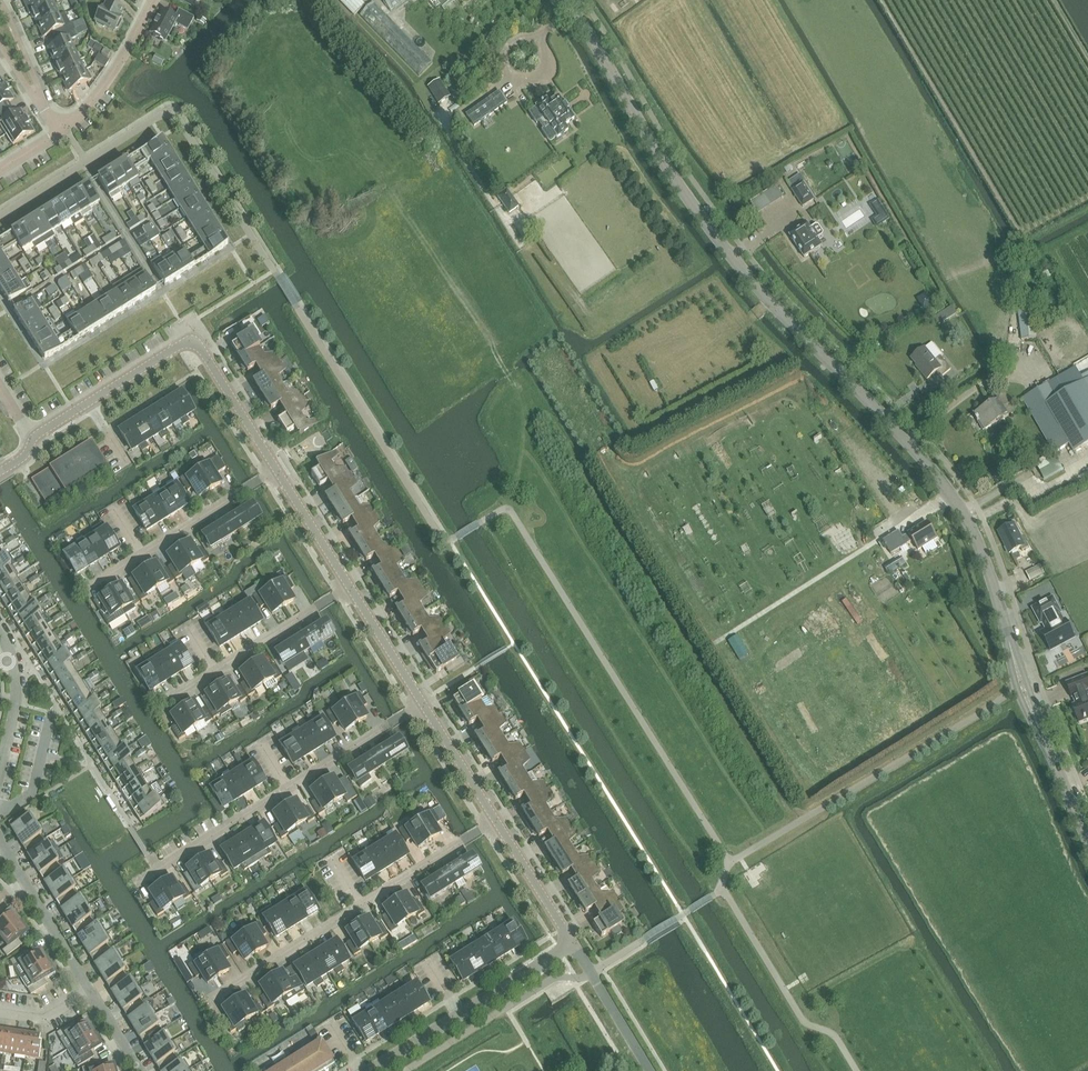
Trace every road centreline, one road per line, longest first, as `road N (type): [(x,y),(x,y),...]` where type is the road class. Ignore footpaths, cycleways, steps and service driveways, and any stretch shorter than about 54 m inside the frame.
road 1 (track): [(728,635),(640,480),(790,400),(849,486),(829,492),(787,424),(770,422),(834,545),(831,561),(818,555),(746,438),(734,439),(733,453),(804,568),(801,581),(788,581),(711,458),(700,458),(699,473),(768,586),(765,600),(748,594),(681,482),(664,485),(732,605),(734,620),(724,623)]
road 2 (tertiary): [(1087,842),(969,520),(922,452),(754,287),(675,183),(564,0)]
road 3 (tertiary): [(34,438),(190,342),(277,470)]
road 4 (residential): [(497,822),(212,998)]
road 5 (residential): [(421,702),(140,881)]
road 6 (tertiary): [(573,943),(368,1070)]
road 7 (residential): [(351,587),(162,705)]
road 8 (residential): [(277,470),(89,586)]
road 9 (track): [(712,645),(874,541)]
road 10 (residential): [(92,992),(0,841)]
road 11 (residential): [(60,131),(110,77),(152,0)]
road 12 (residential): [(651,1070),(573,943)]
road 13 (tertiary): [(497,822),(573,943)]
road 14 (tertiary): [(421,702),(497,822)]
road 15 (tertiary): [(277,470),(351,587)]
road 16 (tertiary): [(351,587),(421,702)]

